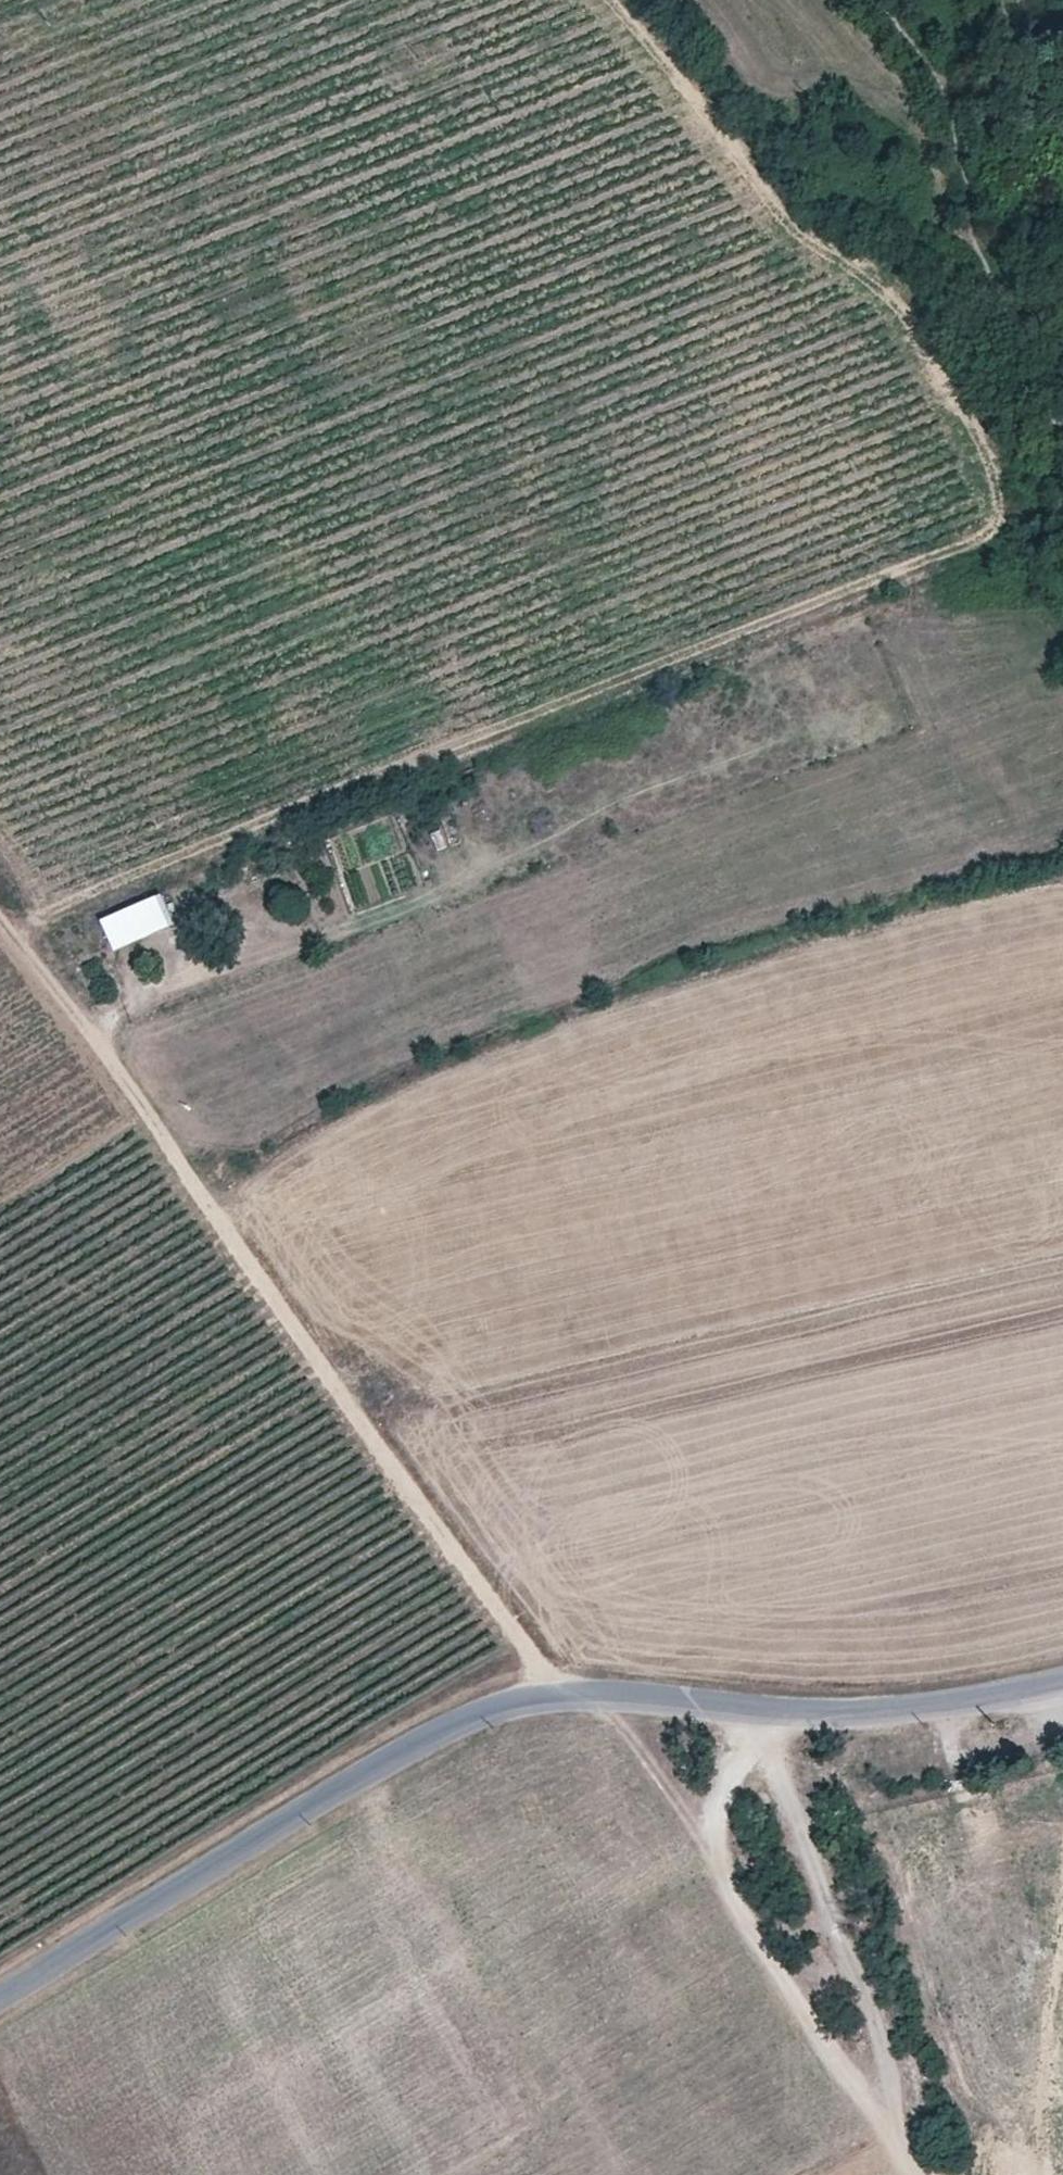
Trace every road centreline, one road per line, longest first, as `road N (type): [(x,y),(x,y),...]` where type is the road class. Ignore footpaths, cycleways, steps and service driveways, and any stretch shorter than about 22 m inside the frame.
road 1 (unclassified): [(1062,1680),(923,1711),(529,1694),(437,1735),(0,1998)]
road 2 (track): [(750,1701),(750,1738),(713,1828),(728,1893),(914,2174)]

